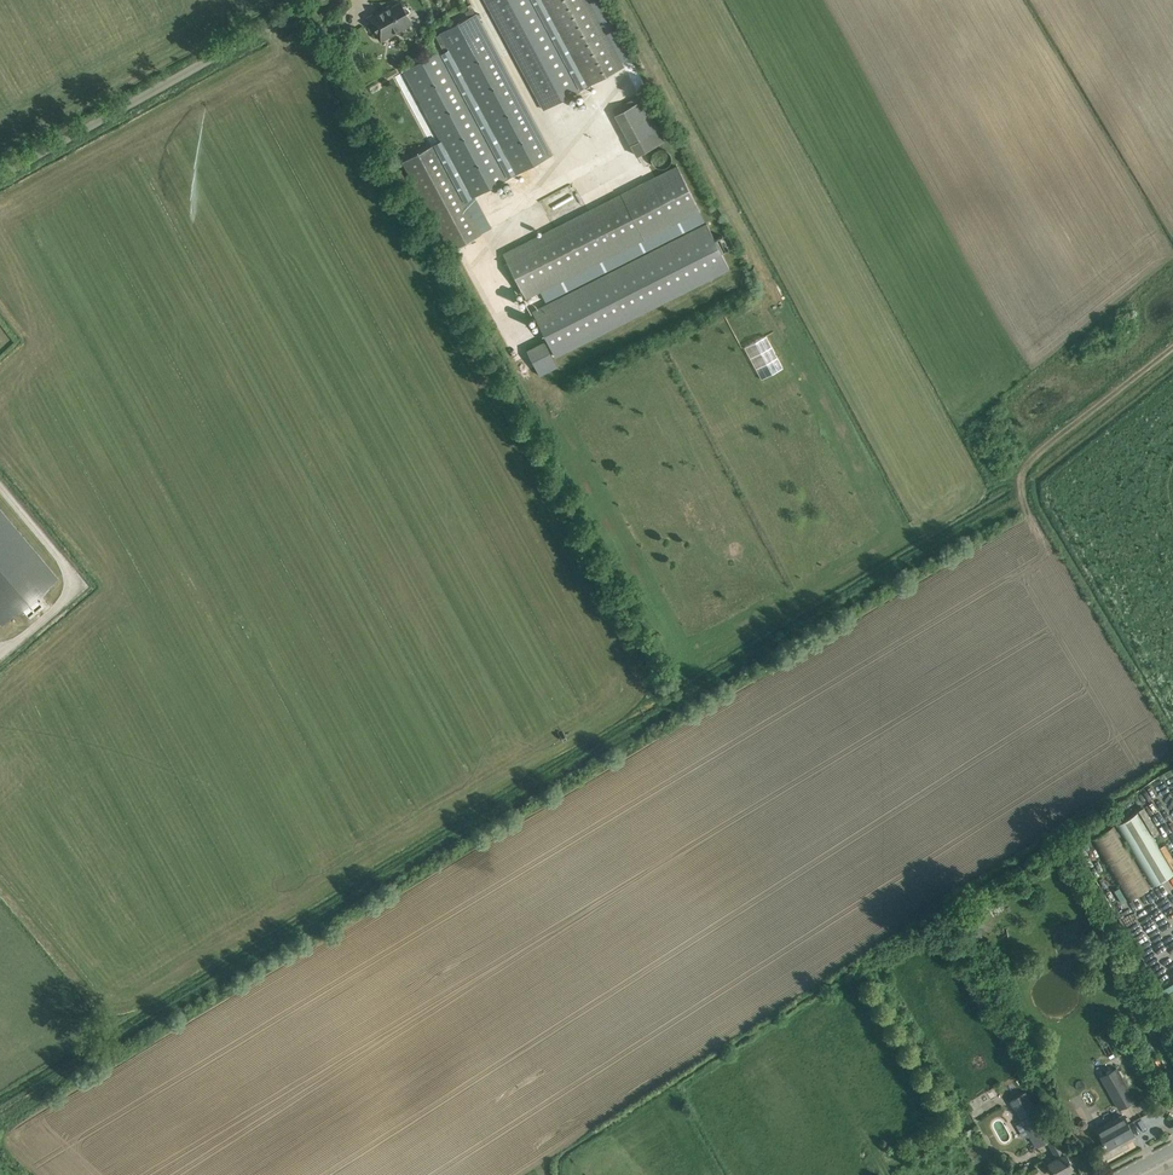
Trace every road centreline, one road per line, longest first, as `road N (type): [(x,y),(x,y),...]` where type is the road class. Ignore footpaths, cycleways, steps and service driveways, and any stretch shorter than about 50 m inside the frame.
road 1 (unclassified): [(0,175),(314,0)]
road 2 (track): [(1028,511),(1021,489),(1029,462),(1172,347)]

